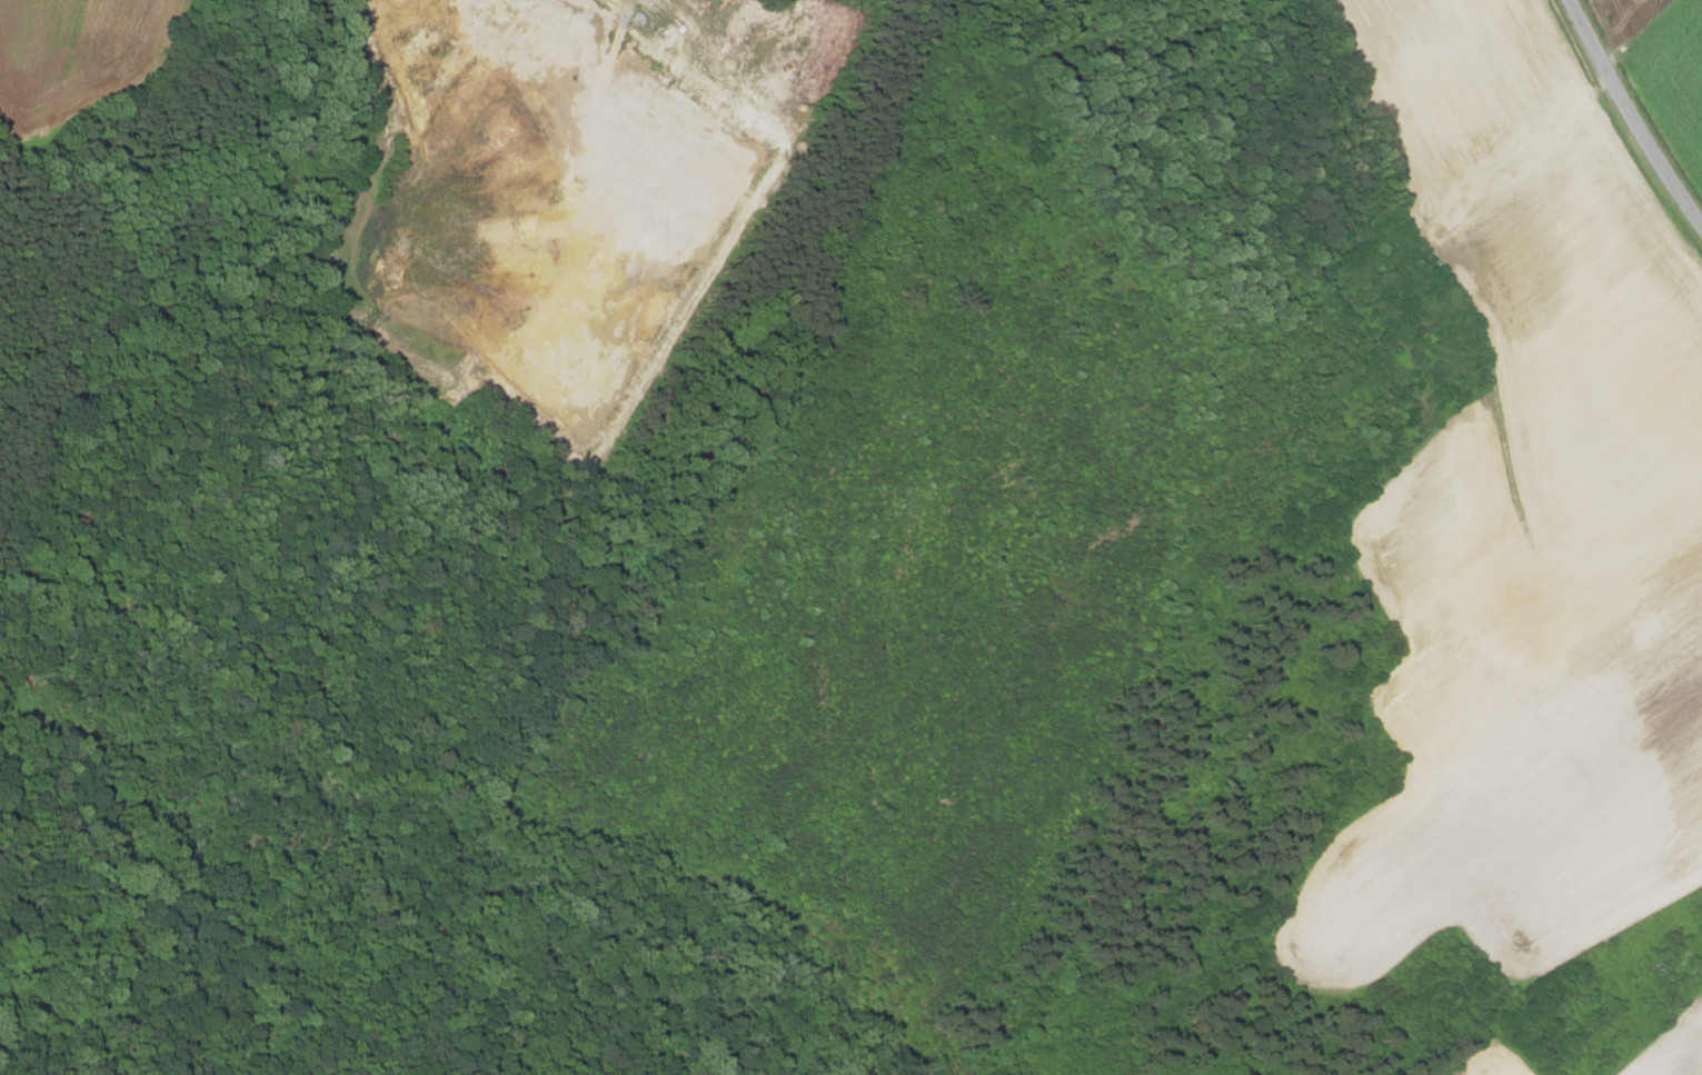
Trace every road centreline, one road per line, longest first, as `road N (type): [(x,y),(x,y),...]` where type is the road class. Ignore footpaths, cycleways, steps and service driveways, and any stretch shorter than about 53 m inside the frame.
road 1 (residential): [(1701,240),(1610,112),(1554,0)]

